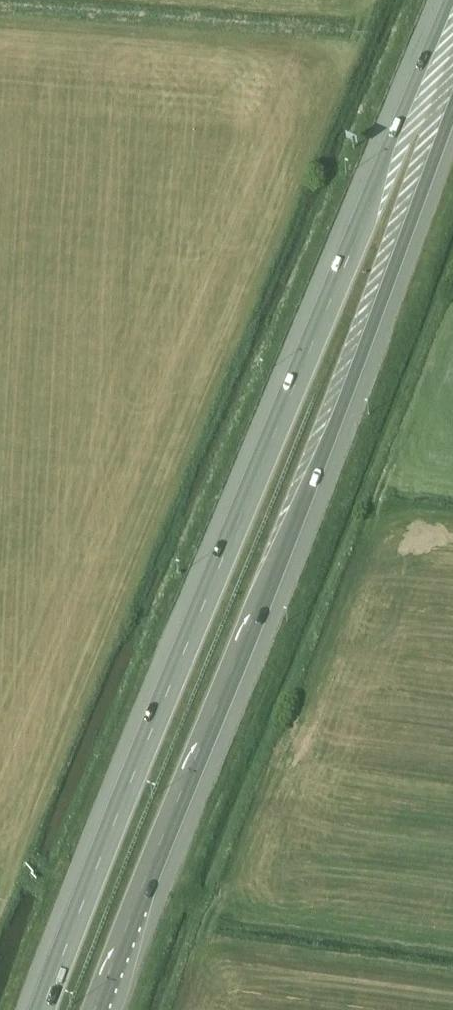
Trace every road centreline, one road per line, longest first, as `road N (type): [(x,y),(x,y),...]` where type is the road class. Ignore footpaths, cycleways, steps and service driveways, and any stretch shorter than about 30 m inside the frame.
road 1 (trunk): [(451,0),(39,1009)]
road 2 (trunk): [(96,1009),(452,100)]

